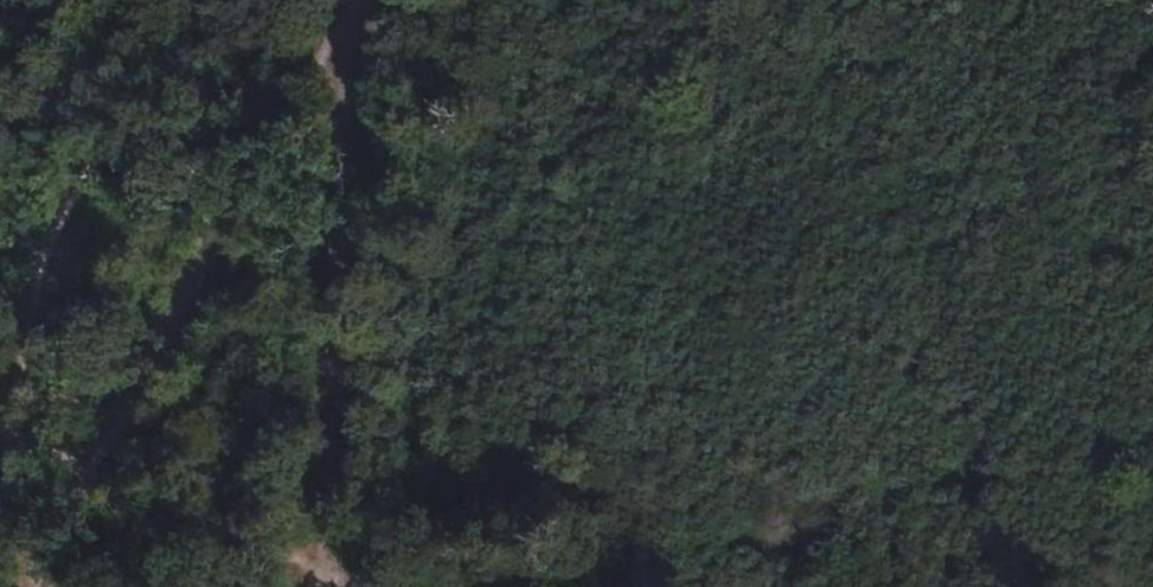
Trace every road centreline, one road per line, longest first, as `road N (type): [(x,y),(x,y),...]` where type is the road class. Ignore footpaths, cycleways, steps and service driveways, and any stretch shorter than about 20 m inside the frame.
road 1 (track): [(341,586),(336,0)]
road 2 (track): [(350,0),(117,494)]
road 3 (track): [(326,586),(117,494)]
road 4 (track): [(117,494),(0,440)]

